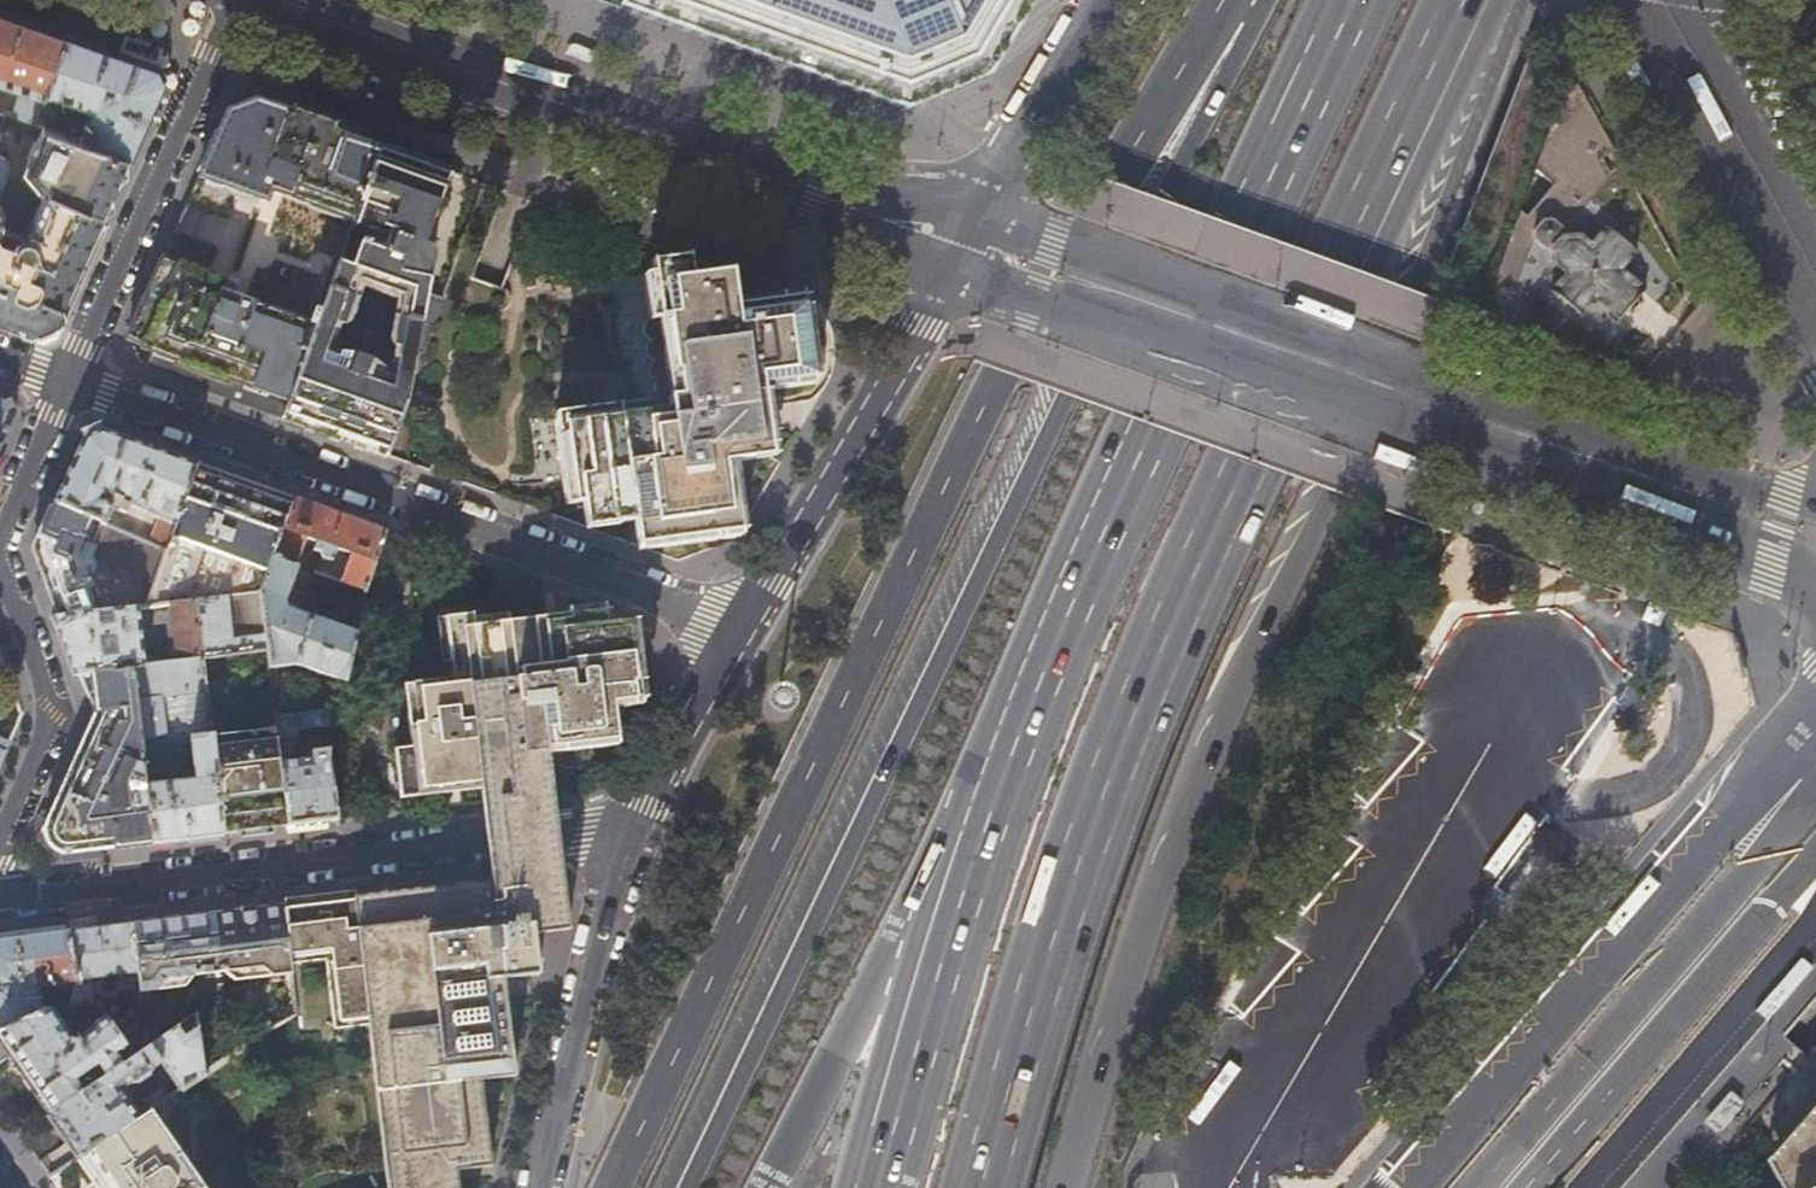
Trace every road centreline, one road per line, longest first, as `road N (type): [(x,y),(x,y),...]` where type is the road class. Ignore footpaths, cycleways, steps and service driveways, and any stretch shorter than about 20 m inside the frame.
road 1 (trunk): [(1220,0),(1001,375),(611,1187)]
road 2 (trunk): [(1267,0),(1061,399),(684,1187)]
road 3 (trunk): [(974,1187),(1033,980),(1120,723),(1450,0)]
road 4 (trunk): [(1066,1187),(1157,880),(1401,282),(1503,0)]
road 5 (trunk): [(1353,0),(1140,452),(1012,753)]
road 6 (residential): [(272,0),(960,244)]
road 7 (secondary): [(960,244),(1648,476)]
road 8 (residential): [(70,380),(742,628)]
road 9 (tertiary): [(1815,708),(1397,1187)]
road 10 (residential): [(624,828),(0,896)]
road 11 (primary): [(1815,795),(1478,1187)]
road 12 (trunk): [(1012,753),(764,1187)]
road 13 (trunk): [(1012,753),(936,979),(879,1187)]
road 14 (primary): [(960,244),(742,628)]
road 15 (primary): [(1528,1187),(1815,857)]
road 16 (residential): [(239,0),(208,52),(70,380)]
road 17 (primary): [(624,828),(540,1187)]
road 18 (tertiary): [(1586,1187),(1815,908)]
road 19 (tertiary): [(1815,288),(1655,0)]
road 20 (residential): [(0,557),(45,726),(0,846)]
road 21 (primary): [(1108,0),(960,244)]
road 22 (primary): [(742,628),(624,828)]
road 23 (secondary): [(1648,476),(1815,577)]
road 24 (residential): [(70,380),(0,539)]
road 25 (secondary): [(1815,505),(1648,476)]

